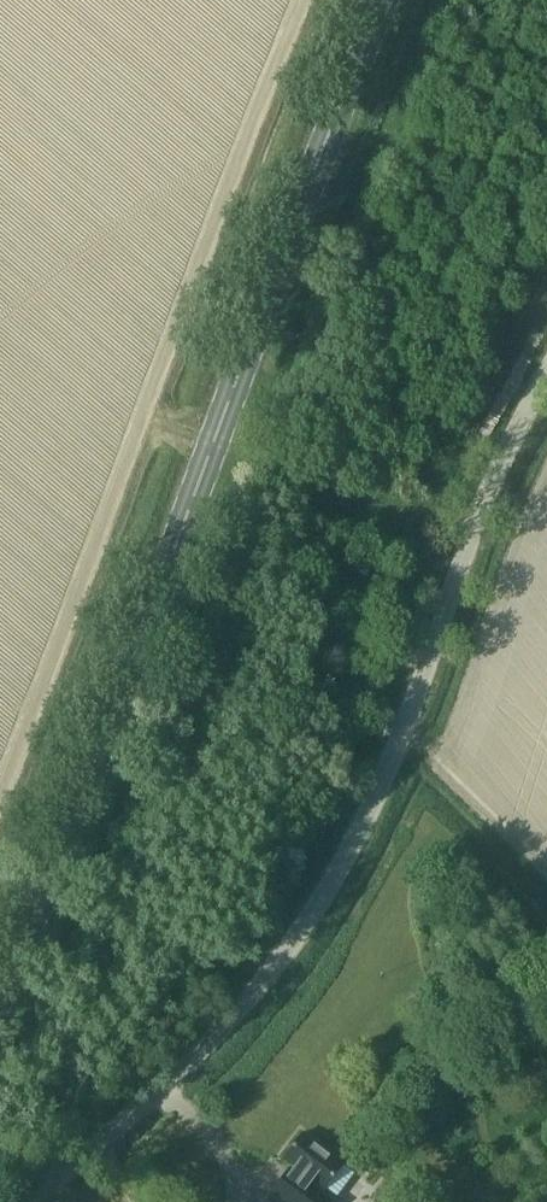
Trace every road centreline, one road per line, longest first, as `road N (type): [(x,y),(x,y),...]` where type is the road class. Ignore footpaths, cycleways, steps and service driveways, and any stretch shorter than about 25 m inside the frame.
road 1 (primary): [(0,980),(385,0)]
road 2 (unclassified): [(28,1201),(200,1052),(296,942),(347,861),(405,727),(454,581),(546,379)]
road 3 (track): [(475,532),(329,492),(211,445)]

